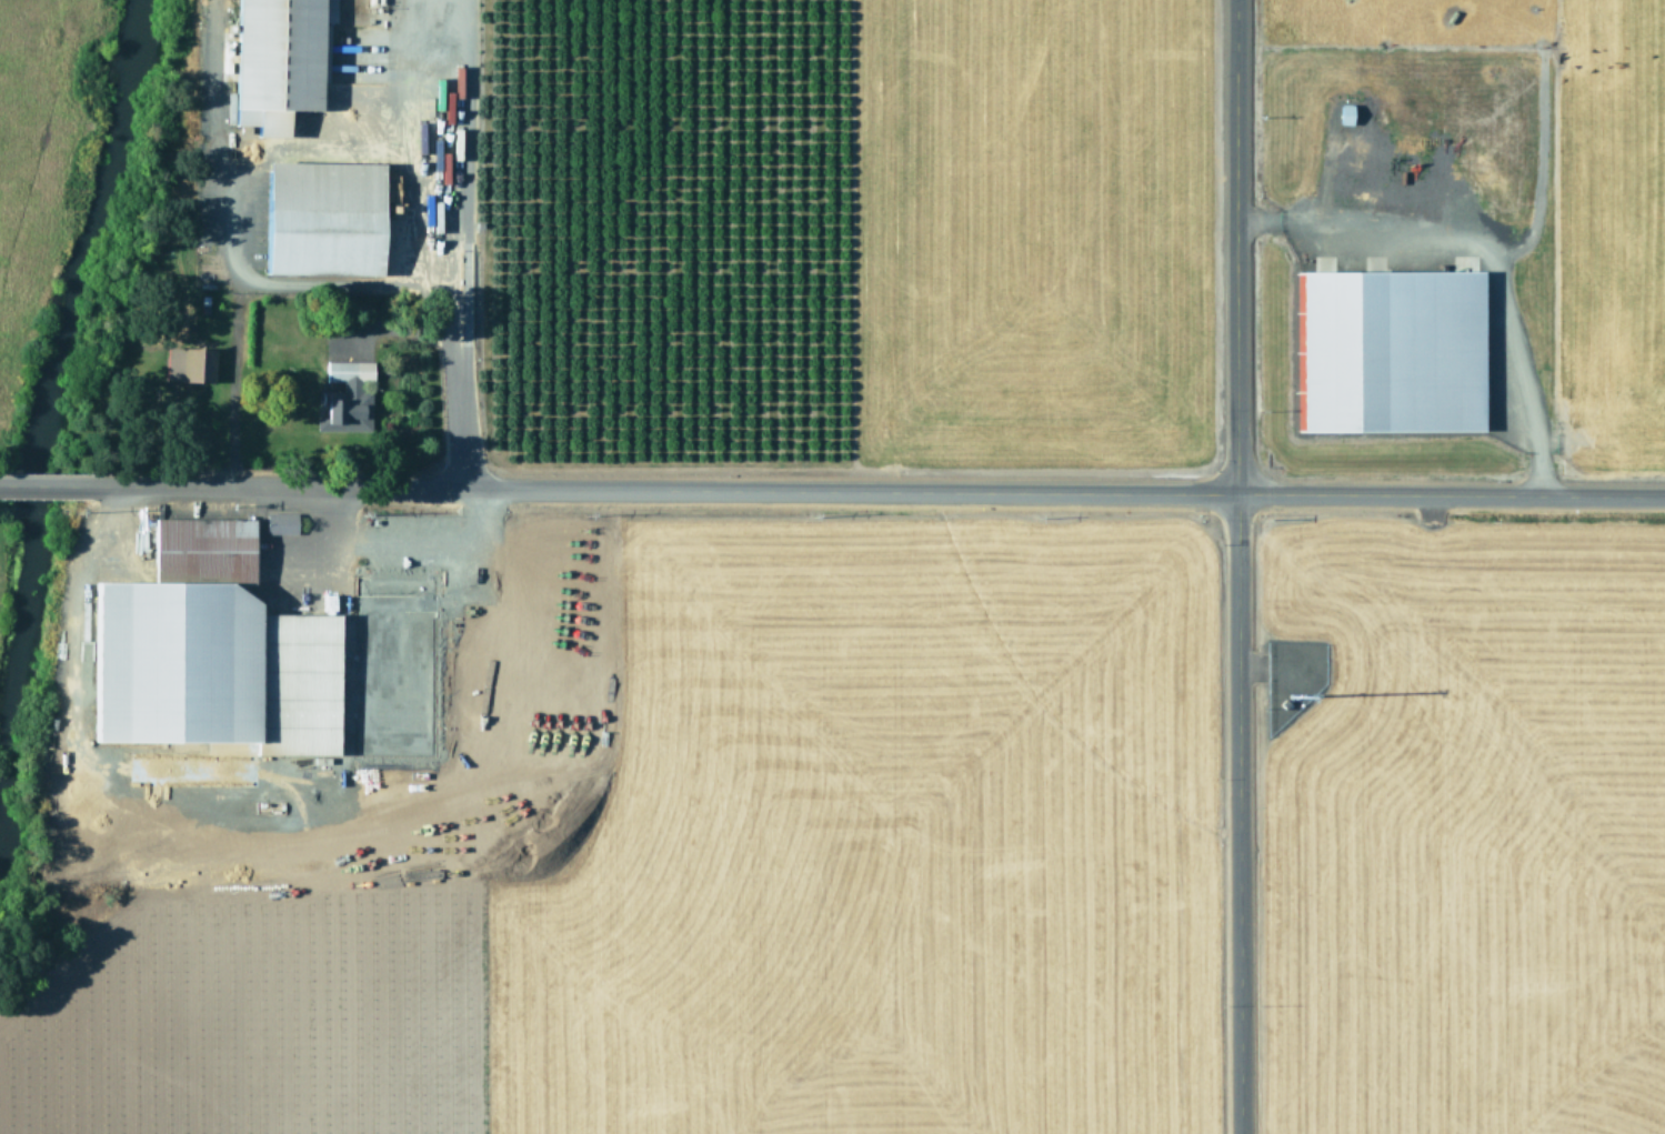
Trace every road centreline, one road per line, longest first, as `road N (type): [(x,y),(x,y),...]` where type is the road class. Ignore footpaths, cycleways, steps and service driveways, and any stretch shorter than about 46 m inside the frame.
road 1 (tertiary): [(1664,493),(93,486)]
road 2 (tertiary): [(1239,1133),(1234,0)]

